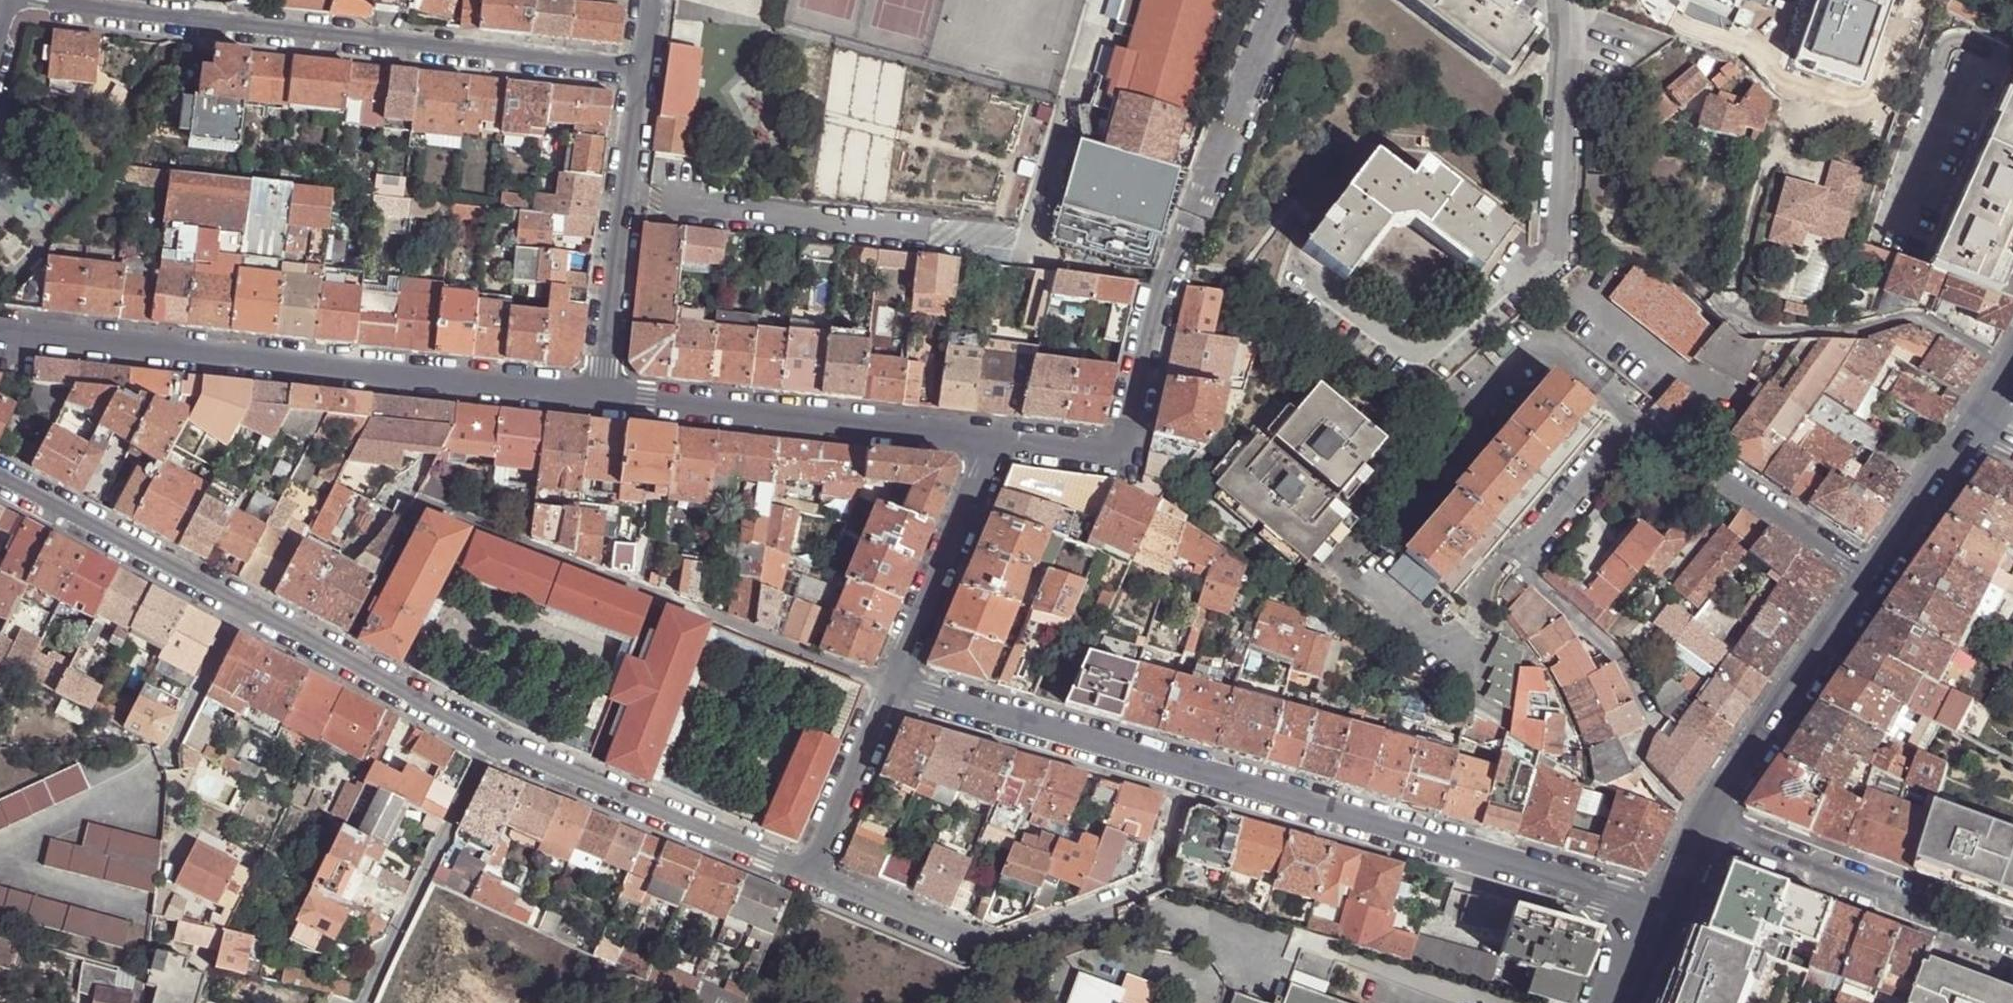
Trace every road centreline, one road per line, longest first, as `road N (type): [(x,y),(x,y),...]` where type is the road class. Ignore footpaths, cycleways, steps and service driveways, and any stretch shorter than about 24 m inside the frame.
road 1 (residential): [(892,688),(1662,912)]
road 2 (residential): [(39,0),(638,70)]
road 3 (residential): [(0,333),(598,397)]
road 4 (residential): [(0,480),(488,744)]
road 5 (residential): [(1873,572),(1640,426),(1626,432),(1530,546),(1506,559),(1487,582),(1476,624)]
road 6 (residential): [(1286,0),(1162,290),(1116,449)]
road 7 (residential): [(598,397),(992,444)]
road 8 (residential): [(802,877),(971,949),(1142,883)]
road 9 (residential): [(488,744),(802,877)]
road 10 (residential): [(2012,939),(1736,841),(1703,821)]
road 11 (residential): [(638,70),(598,397)]
road 12 (residential): [(2010,370),(1915,319),(1856,333),(1760,333),(1712,298)]
road 13 (tertiary): [(1873,572),(1703,821)]
road 14 (residential): [(488,744),(364,1002)]
road 15 (residential): [(892,688),(992,444)]
road 16 (residential): [(802,877),(892,688)]
road 17 (tertiary): [(1976,425),(1873,572)]
road 18 (residential): [(992,444),(1116,449)]

